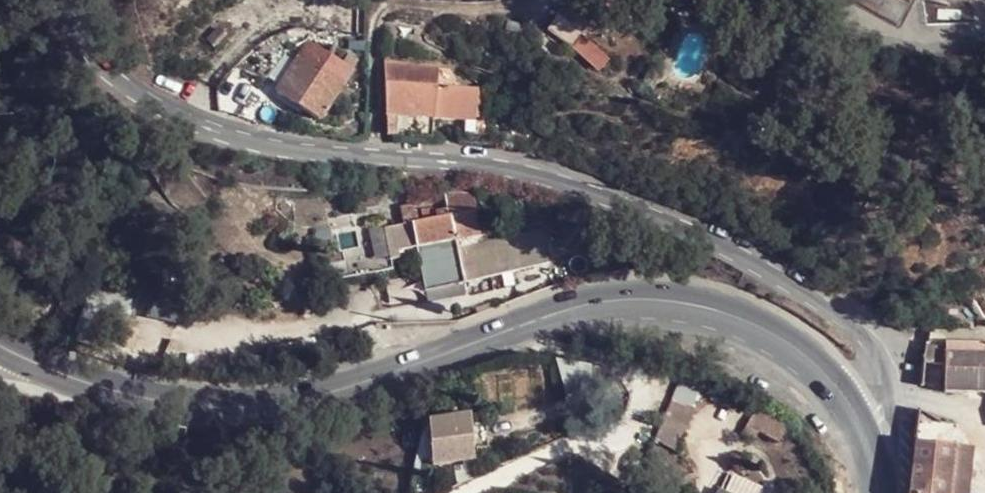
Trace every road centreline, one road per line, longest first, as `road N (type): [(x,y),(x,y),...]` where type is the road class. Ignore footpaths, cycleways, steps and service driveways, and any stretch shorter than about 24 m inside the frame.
road 1 (residential): [(857,422),(883,390),(887,372),(876,339),(739,251),(569,177),(227,134),(169,109),(112,71),(64,0)]
road 2 (primary): [(857,422),(793,350),(717,311),(639,294),(547,308),(296,388),(192,395),(80,380),(0,343)]

